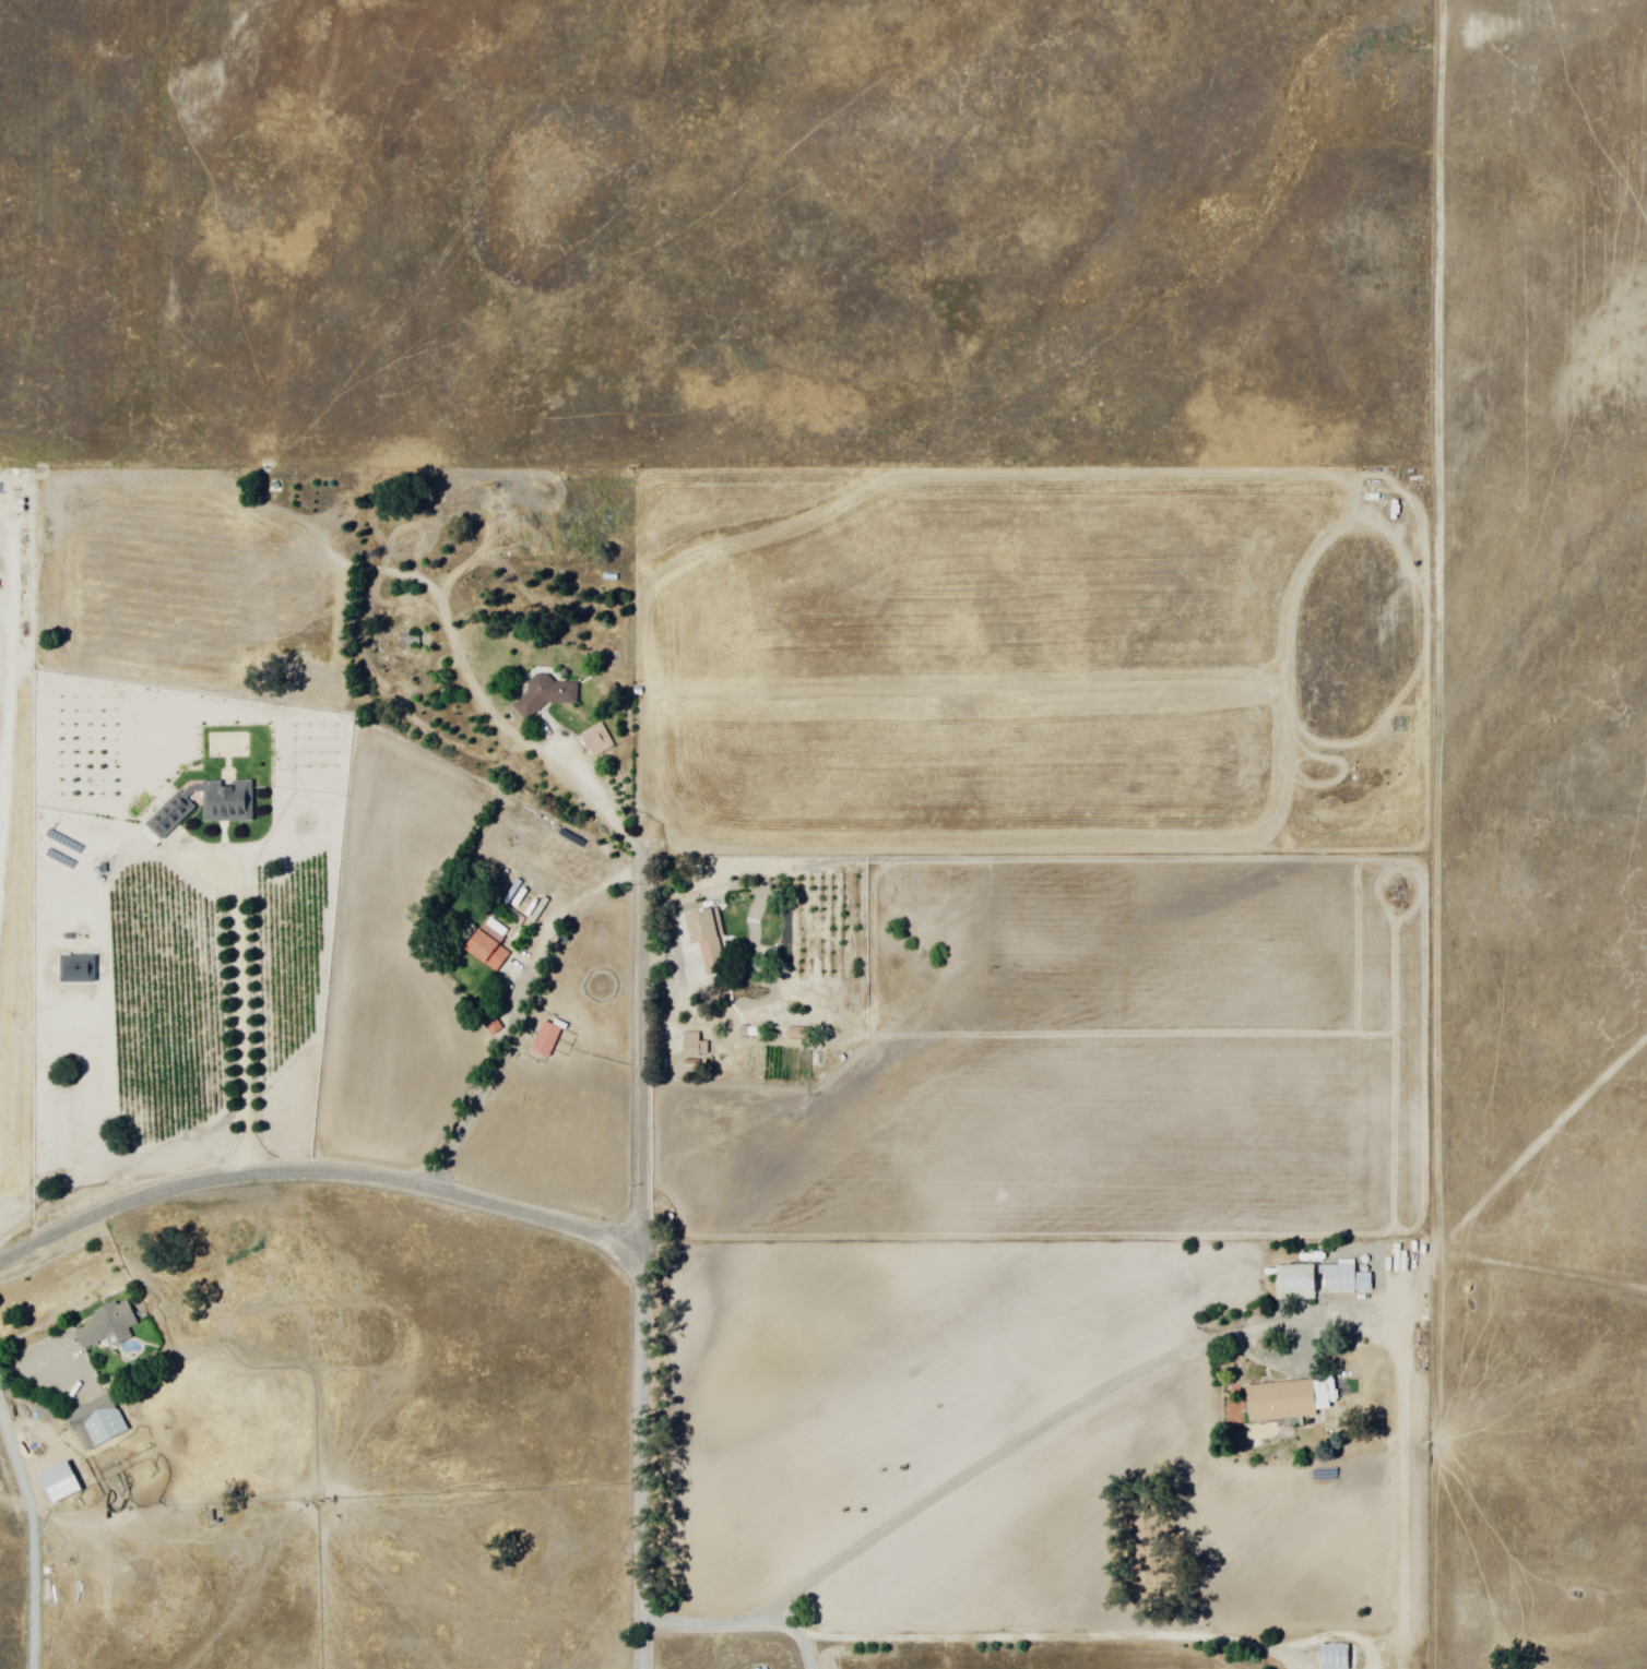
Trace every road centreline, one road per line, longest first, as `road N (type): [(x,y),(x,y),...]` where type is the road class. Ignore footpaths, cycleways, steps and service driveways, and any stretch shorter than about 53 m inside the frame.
road 1 (residential): [(0,711),(163,759),(191,807),(204,902),(237,942),(234,1034),(131,1335),(134,1359),(173,1379)]
road 2 (residential): [(0,1261),(128,1204),(246,1175),(330,1172),(408,1183),(638,1251)]

